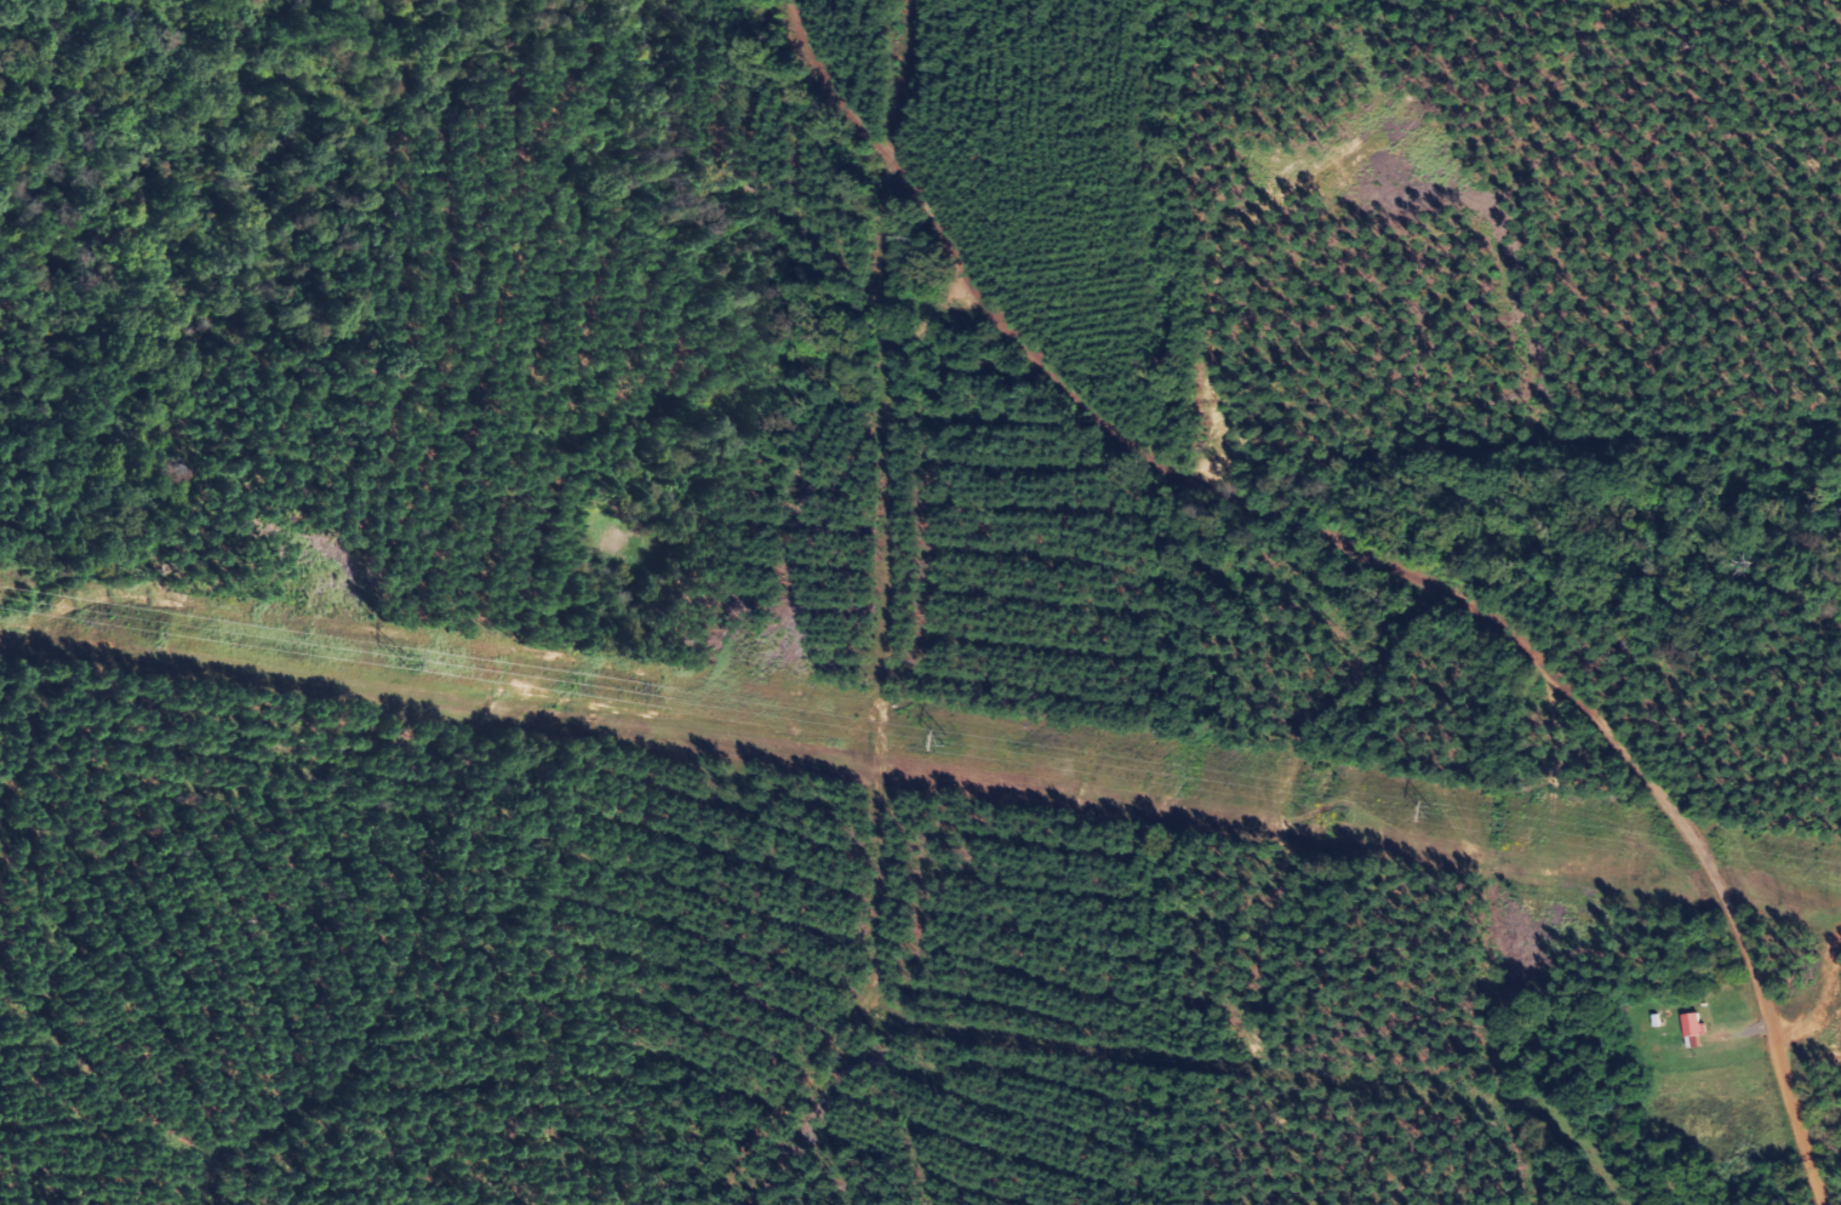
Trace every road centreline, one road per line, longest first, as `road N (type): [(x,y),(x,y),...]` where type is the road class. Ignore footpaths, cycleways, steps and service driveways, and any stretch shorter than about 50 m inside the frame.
road 1 (residential): [(1813,1204),(1791,1181),(1643,743),(1441,595),(1048,405),(956,313),(796,73),(791,0)]

